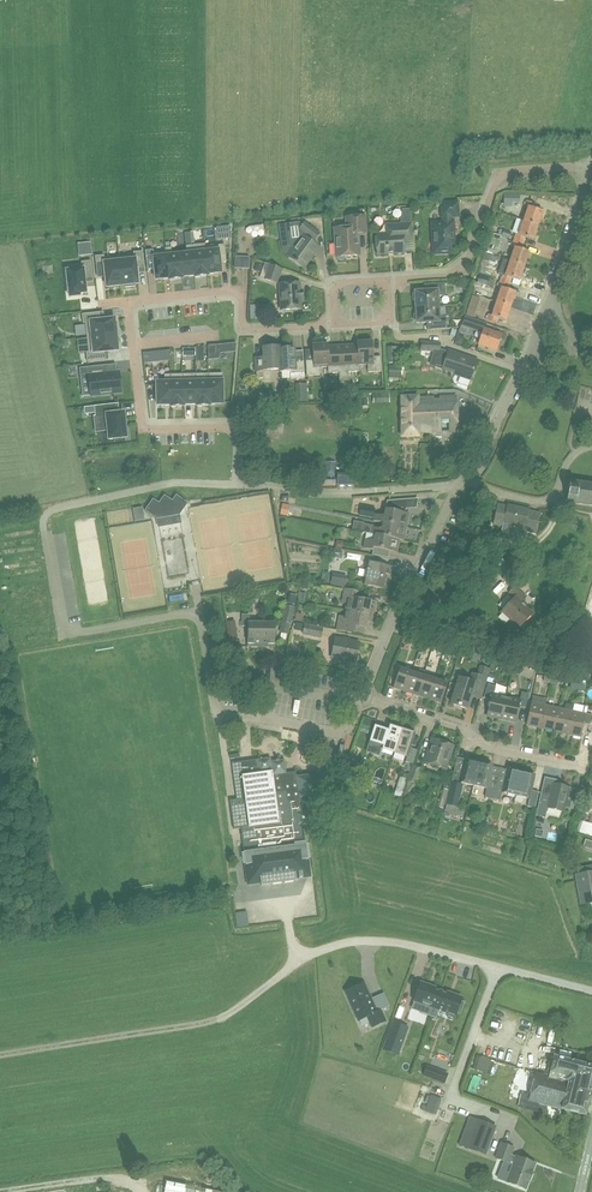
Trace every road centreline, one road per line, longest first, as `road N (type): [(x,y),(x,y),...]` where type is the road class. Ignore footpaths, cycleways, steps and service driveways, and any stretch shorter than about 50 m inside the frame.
road 1 (residential): [(588,769),(478,746),(462,730),(364,699),(406,590),(464,481)]
road 2 (residential): [(464,481),(331,493),(236,481),(236,428),(144,431),(132,342)]
road 3 (residential): [(591,991),(370,941),(312,955),(219,1020)]
road 4 (residential): [(387,280),(449,276),(468,262),(496,180),(508,171),(591,165)]
road 5 (residential): [(128,302),(243,290),(238,330),(335,324)]
road 6 (residential): [(0,1054),(219,1020)]
road 7 (residential): [(464,481),(546,500),(571,457),(591,446)]
road 8 (residential): [(464,481),(527,366)]
road 9 (unclassified): [(551,298),(591,175)]

